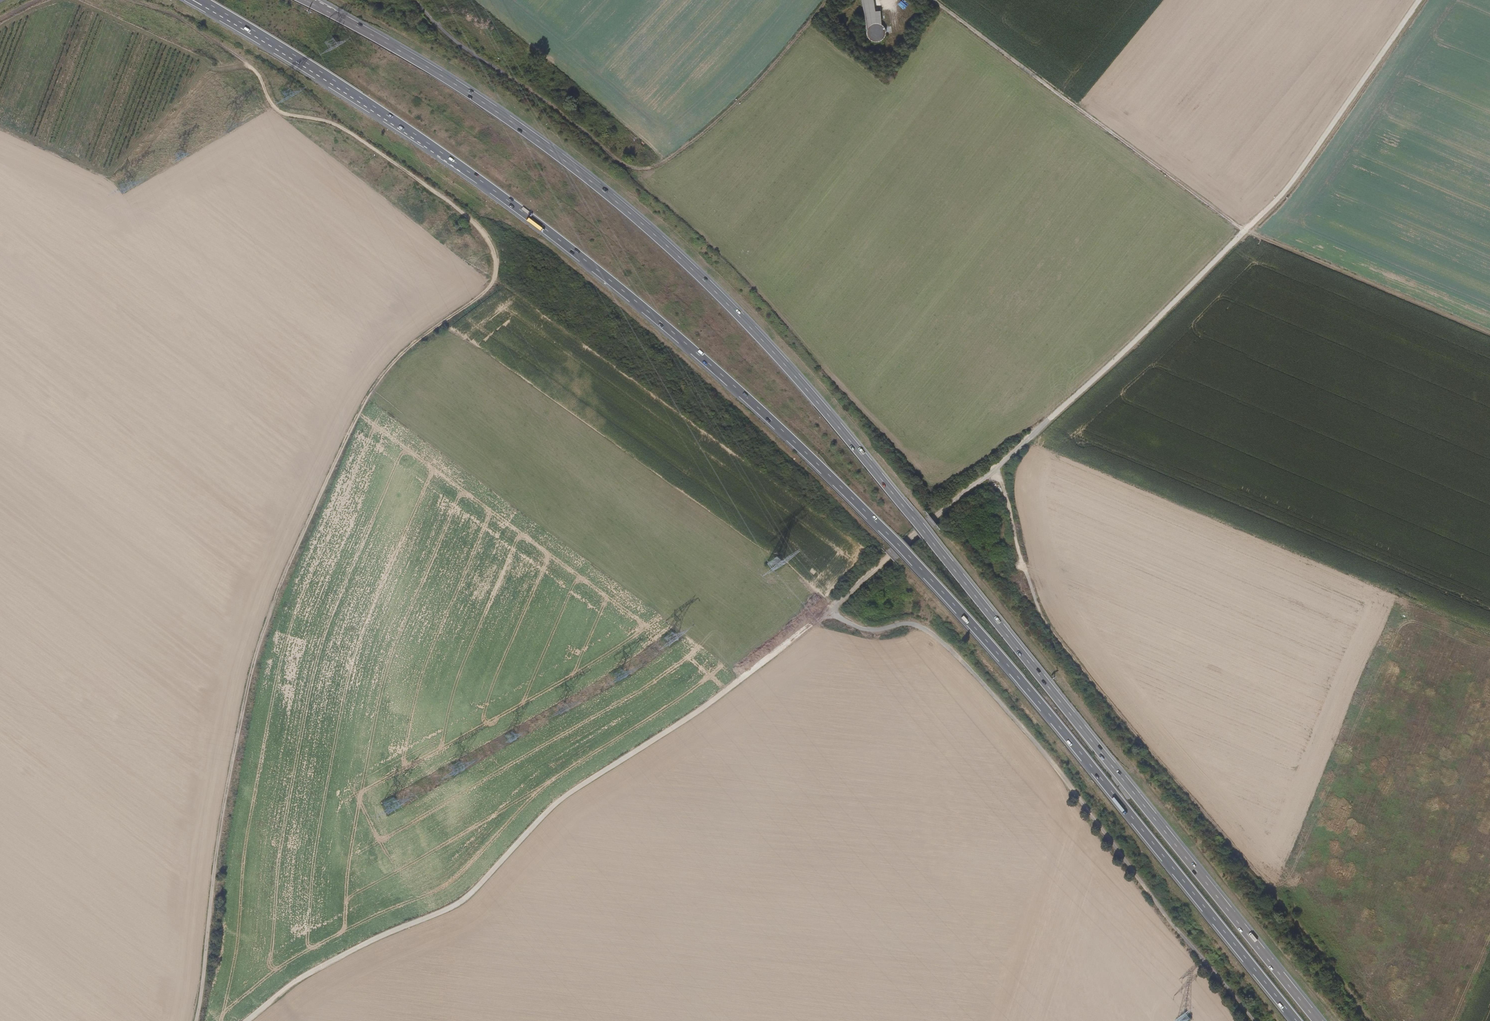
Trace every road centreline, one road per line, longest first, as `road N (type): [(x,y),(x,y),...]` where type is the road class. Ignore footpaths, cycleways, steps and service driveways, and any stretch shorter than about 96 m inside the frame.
road 1 (track): [(247,1020),(303,976),(451,907),(558,800),(714,700),(997,474),(1287,200),(1429,0)]
road 2 (trunk): [(205,3),(464,169),(751,400),(991,645),(1297,1020)]
road 3 (trunk): [(1320,1020),(760,336),(596,185),(487,104),(310,0)]
road 4 (track): [(197,1020),(225,801),(274,604),(368,397),(398,359),(486,291),(496,273),(492,249),(442,197),(337,125),(286,115),(264,89)]
road 5 (track): [(997,474),(1042,618),(1372,1020)]
road 6 (track): [(410,0),(619,163),(650,170),(721,120),(827,0)]
road 7 (track): [(932,0),(1250,236)]
road 8 (track): [(1489,333),(1253,234)]

